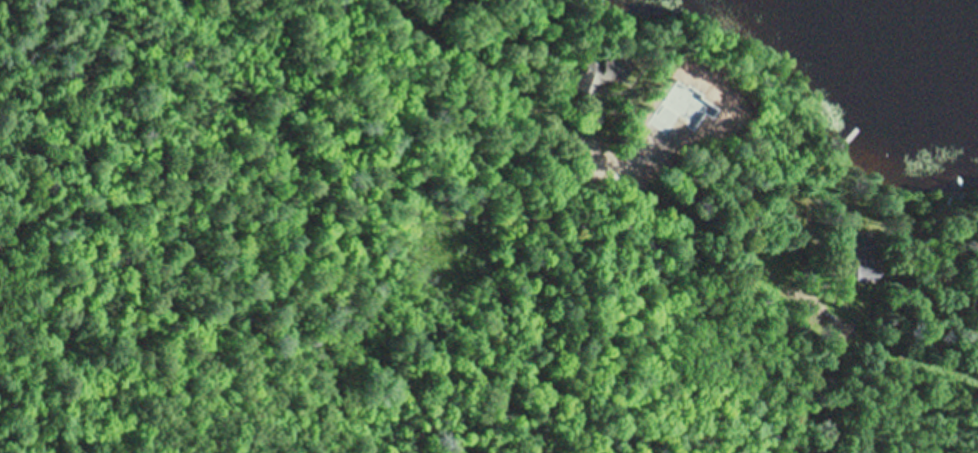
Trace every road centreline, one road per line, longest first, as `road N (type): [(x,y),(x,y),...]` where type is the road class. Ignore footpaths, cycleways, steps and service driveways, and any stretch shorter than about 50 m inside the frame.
road 1 (residential): [(977,372),(866,333),(816,306),(393,0)]
road 2 (residential): [(569,452),(578,315),(563,254),(542,215),(448,106),(435,70),(430,0)]

